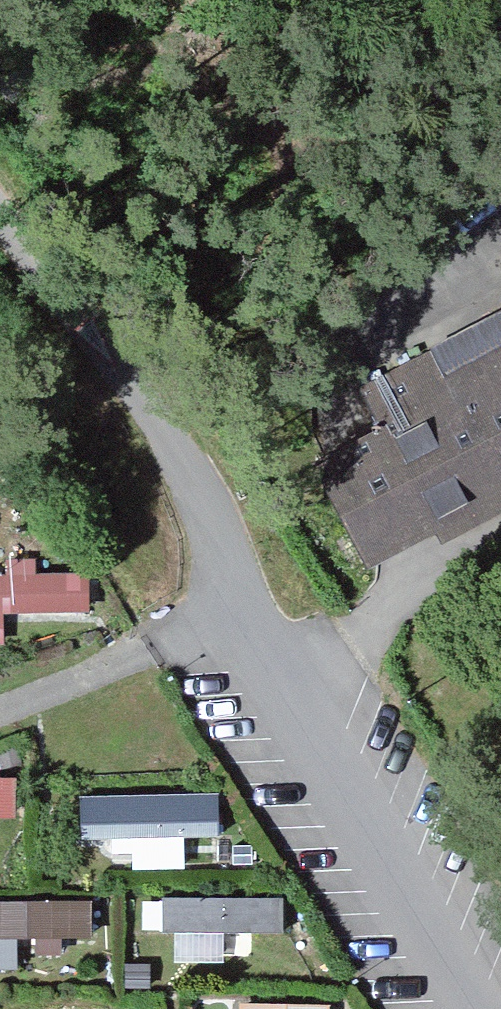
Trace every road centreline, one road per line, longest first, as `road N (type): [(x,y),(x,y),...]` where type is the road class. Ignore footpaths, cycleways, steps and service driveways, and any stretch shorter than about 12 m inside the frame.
road 1 (unclassified): [(113,358),(475,1008)]
road 2 (track): [(0,215),(113,358)]

